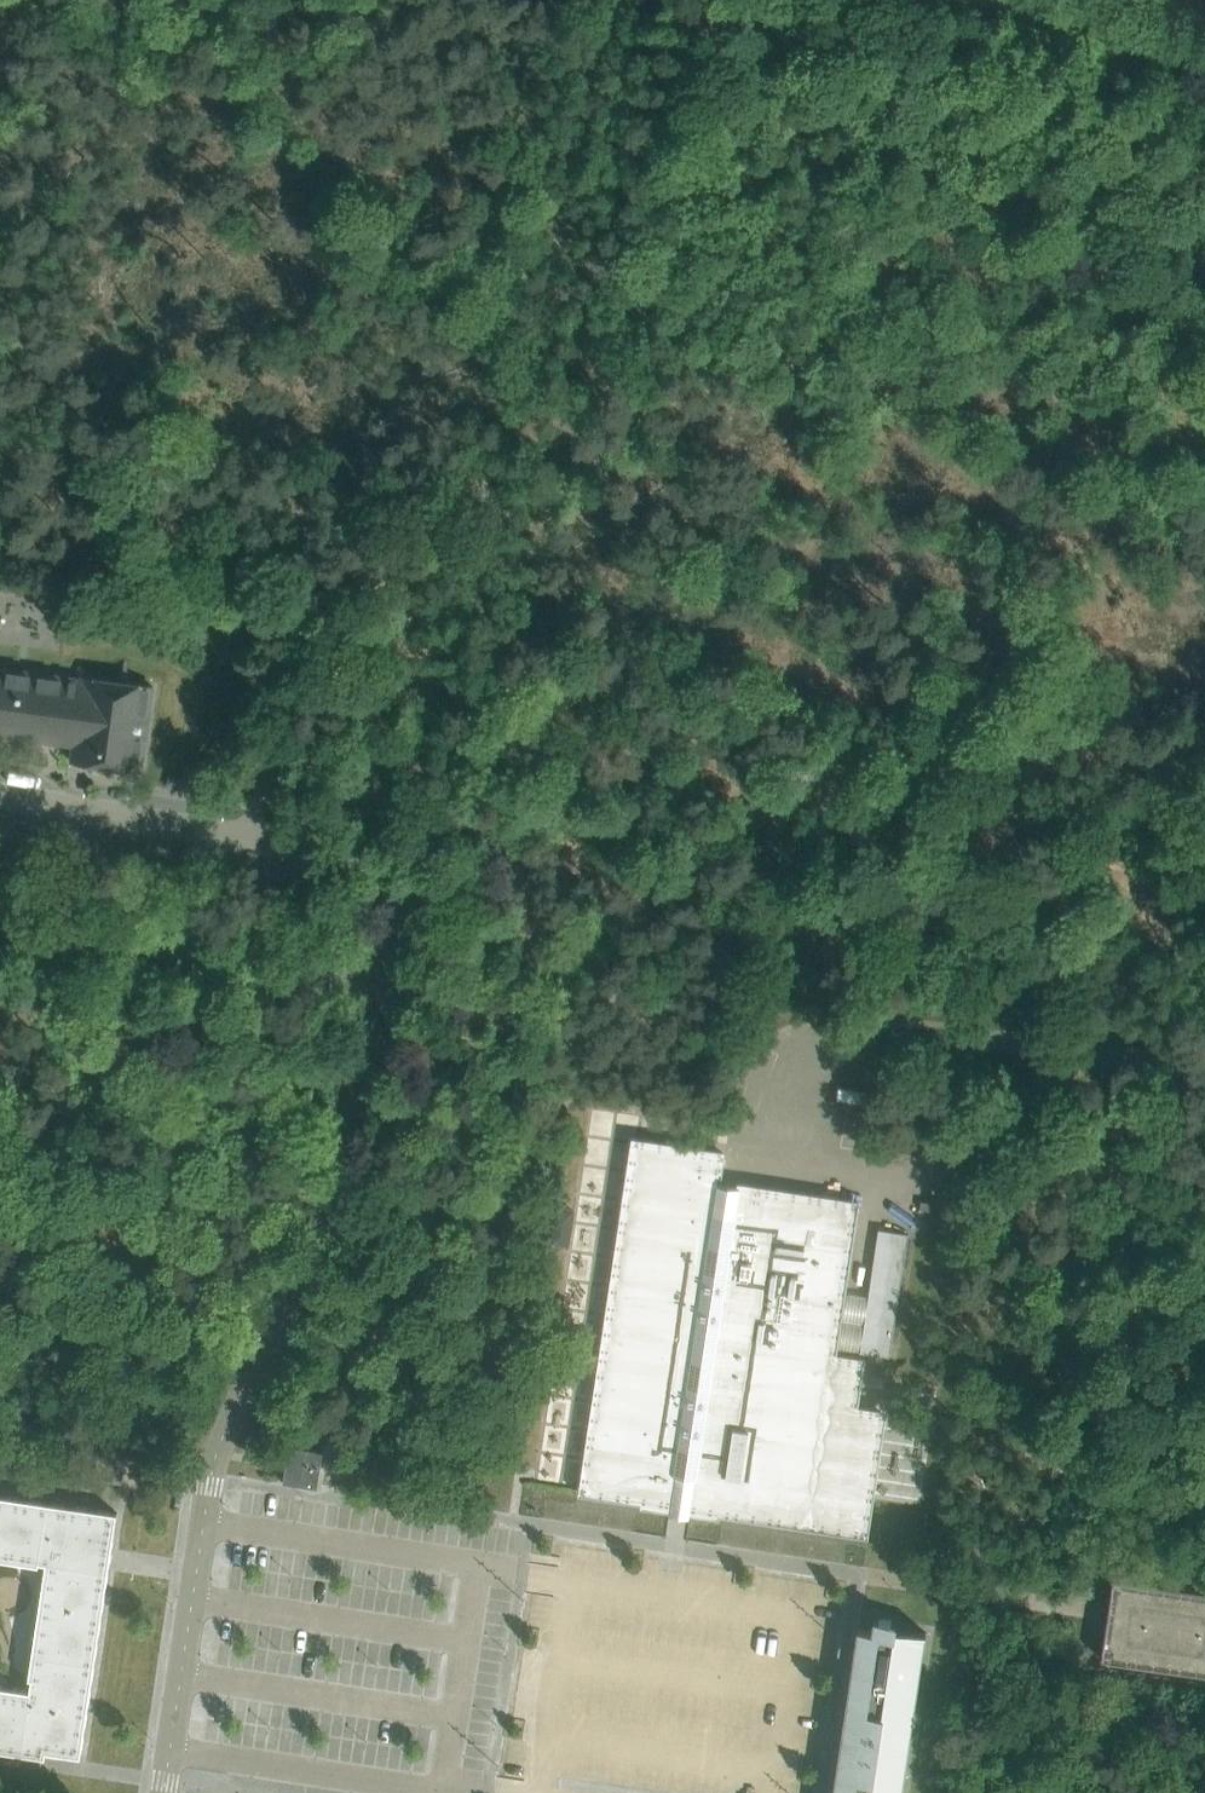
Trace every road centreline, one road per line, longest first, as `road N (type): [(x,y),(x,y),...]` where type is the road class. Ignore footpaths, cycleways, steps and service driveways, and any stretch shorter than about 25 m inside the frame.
road 1 (unclassified): [(158,1792),(211,1459),(308,1251),(353,1132),(406,922),(388,870),(0,793)]
road 2 (unclassified): [(977,0),(1204,70)]

